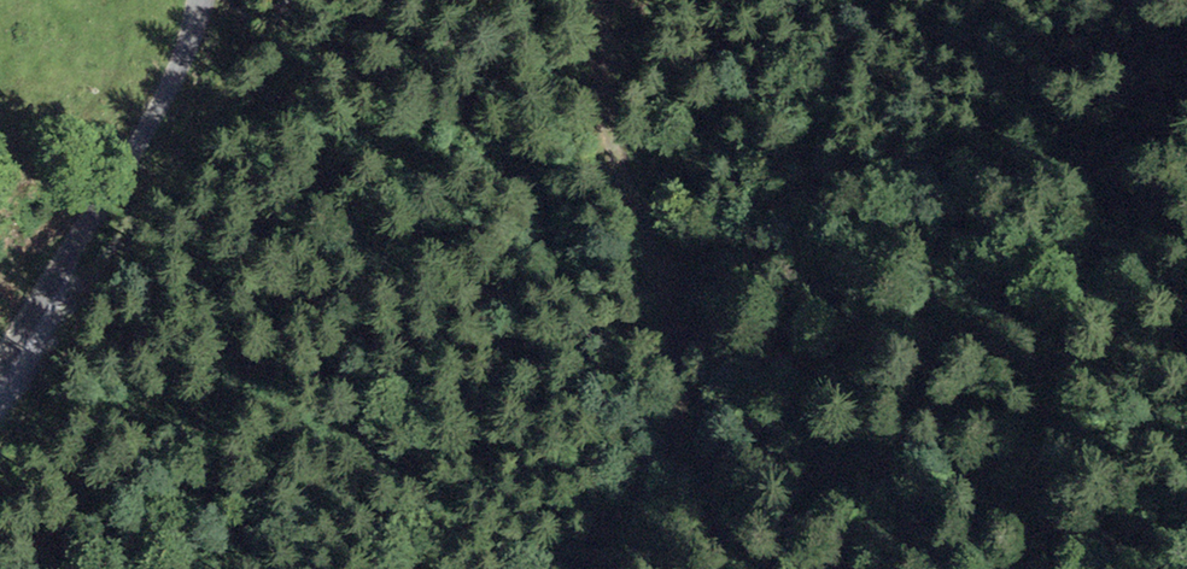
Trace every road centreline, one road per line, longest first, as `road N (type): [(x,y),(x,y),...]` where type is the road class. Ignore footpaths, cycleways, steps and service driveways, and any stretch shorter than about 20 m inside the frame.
road 1 (track): [(687,568),(826,508),(886,459),(957,324),(1031,311),(1067,317),(1186,378)]
road 2 (track): [(614,0),(598,50),(615,163),(671,281),(680,349),(671,433),(588,568)]
road 3 (track): [(25,344),(134,223),(287,0)]
road 4 (unclassified): [(0,386),(169,74),(193,0)]

